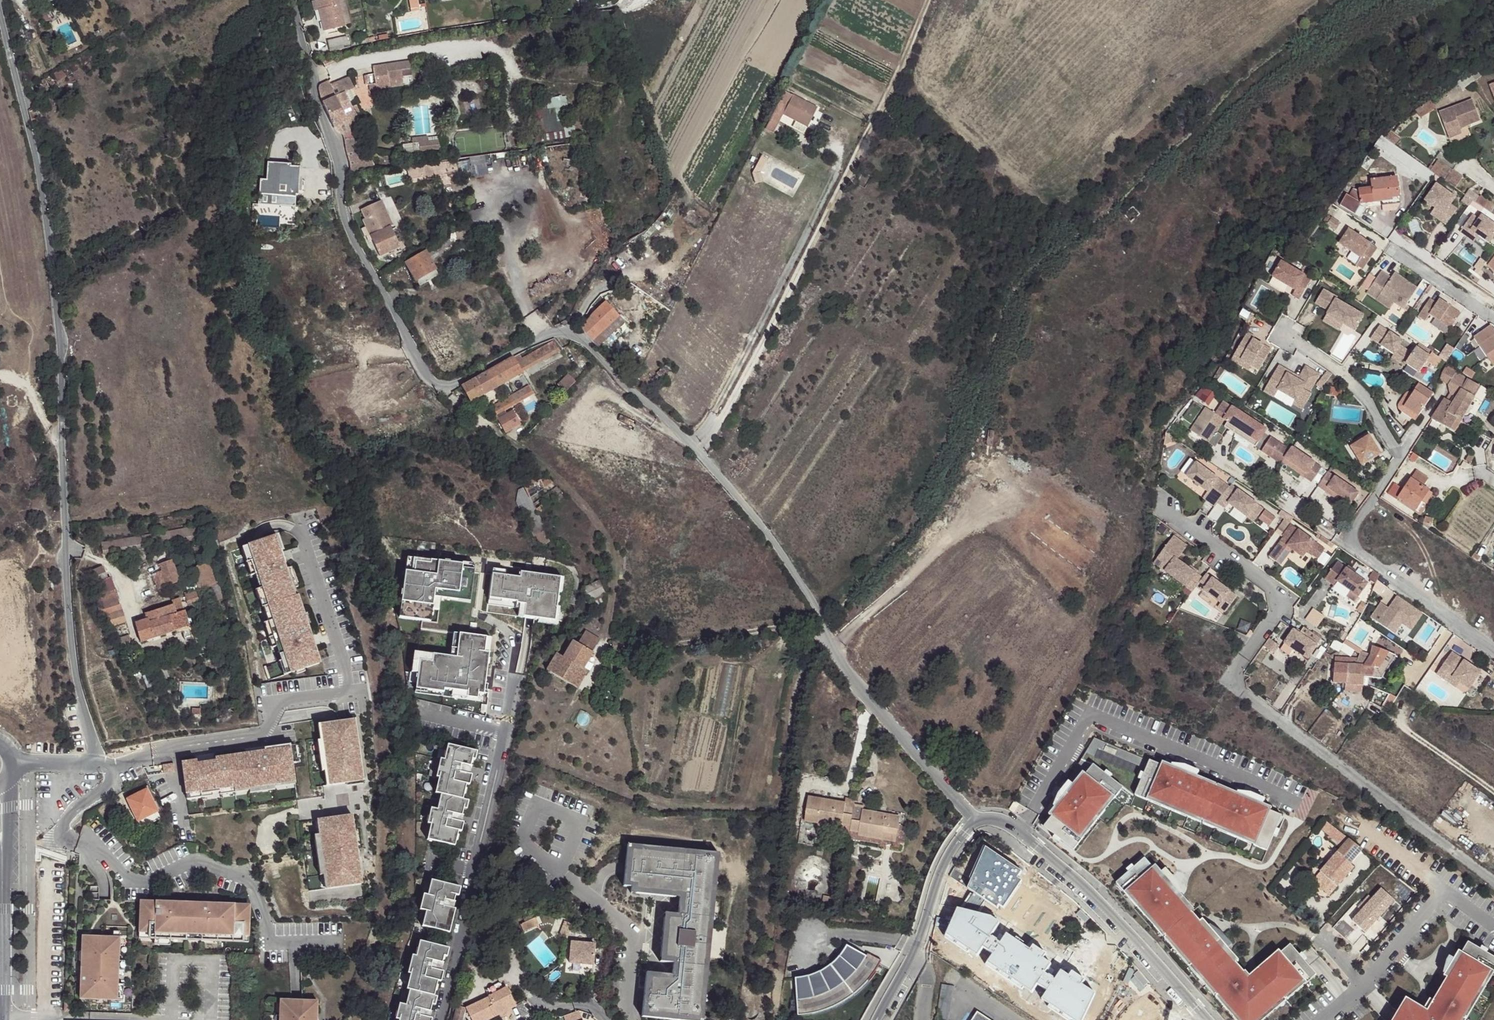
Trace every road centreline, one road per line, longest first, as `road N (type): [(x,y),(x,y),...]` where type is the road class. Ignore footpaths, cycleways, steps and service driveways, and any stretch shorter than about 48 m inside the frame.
road 1 (unclassified): [(313,75),(341,168),(346,225),(427,379),(453,385),(551,333),(585,344),(763,528),(840,666),(978,818)]
road 2 (unclassified): [(0,17),(44,209),(60,343),(73,652),(100,763)]
road 3 (residential): [(1493,880),(1242,692),(1234,681),(1277,614),(1274,591),(1159,507)]
road 4 (track): [(929,0),(882,107),(700,455)]
road 5 (unclassified): [(978,818),(1015,827),(1207,1019)]
road 6 (unclassified): [(44,1019),(57,838),(109,784),(100,763)]
road 7 (unclassified): [(876,1019),(921,935),(944,863),(978,818)]
road 8 (residential): [(1392,251),(1493,317)]

